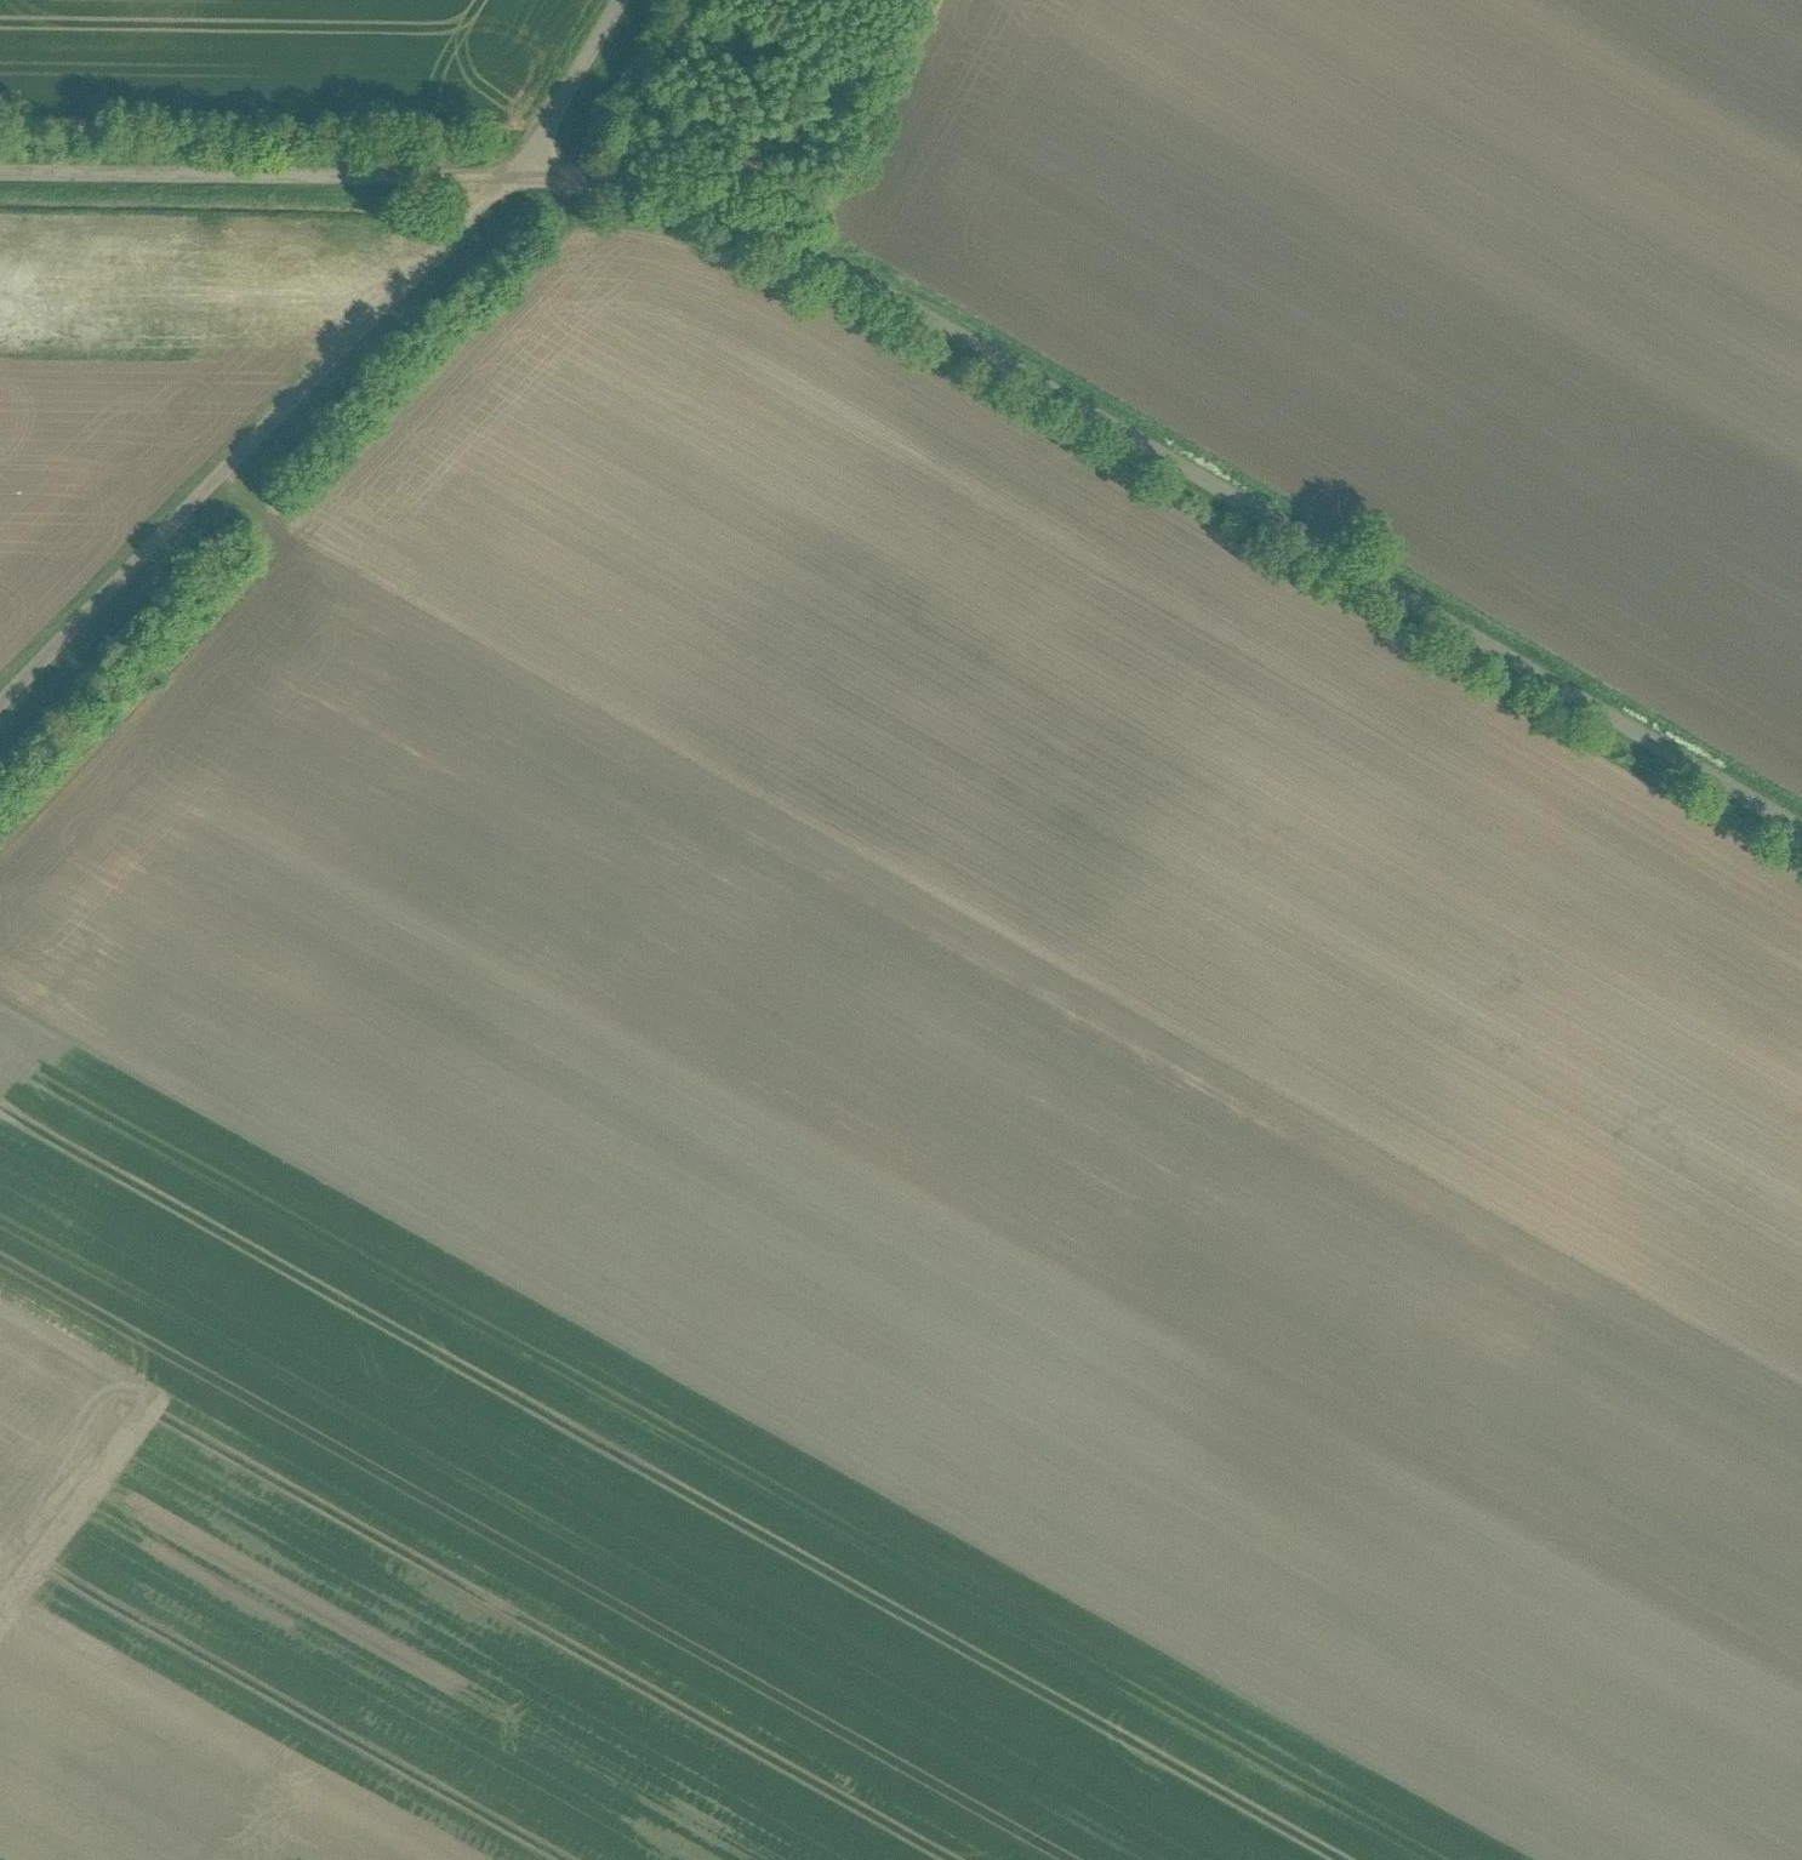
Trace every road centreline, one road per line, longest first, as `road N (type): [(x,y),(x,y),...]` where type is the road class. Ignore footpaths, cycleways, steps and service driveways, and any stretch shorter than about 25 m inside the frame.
road 1 (unclassified): [(521,178),(701,200),(809,244),(1801,826)]
road 2 (track): [(521,178),(483,207),(0,709)]
road 3 (track): [(521,178),(0,170)]
road 4 (track): [(627,0),(521,178)]

